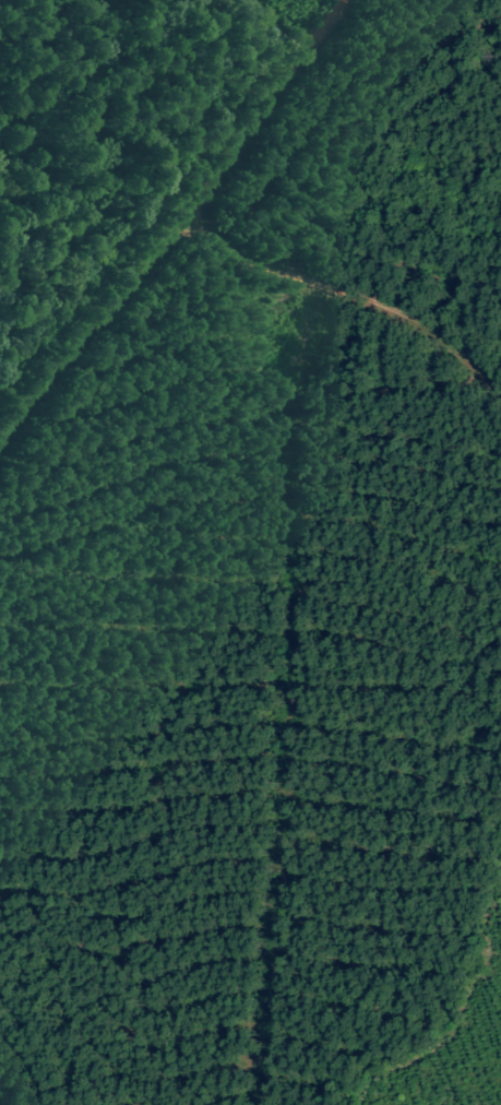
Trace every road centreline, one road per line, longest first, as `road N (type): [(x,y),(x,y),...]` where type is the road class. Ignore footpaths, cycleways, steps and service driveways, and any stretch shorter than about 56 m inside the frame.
road 1 (residential): [(0,500),(337,32),(377,0)]

